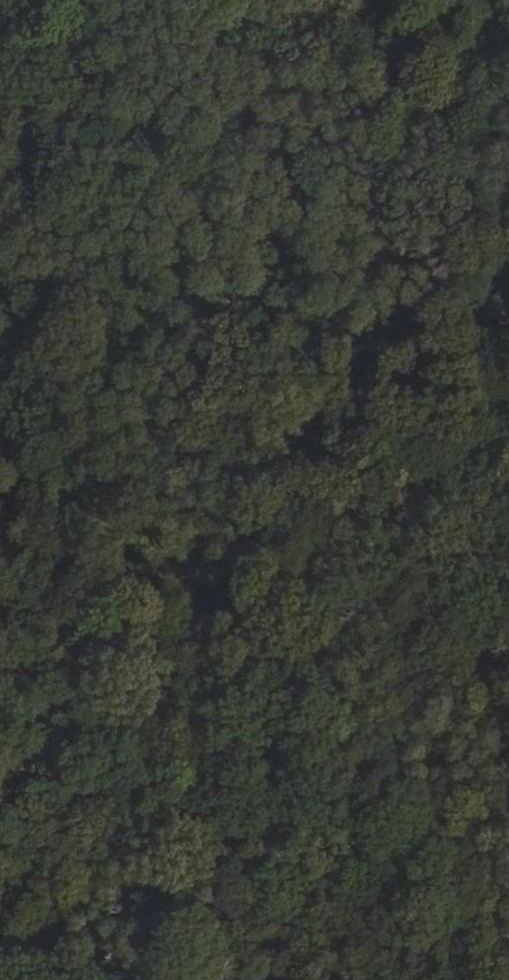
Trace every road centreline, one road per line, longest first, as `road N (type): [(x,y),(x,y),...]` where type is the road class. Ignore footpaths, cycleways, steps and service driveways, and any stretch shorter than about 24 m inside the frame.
road 1 (track): [(0,842),(508,643)]

